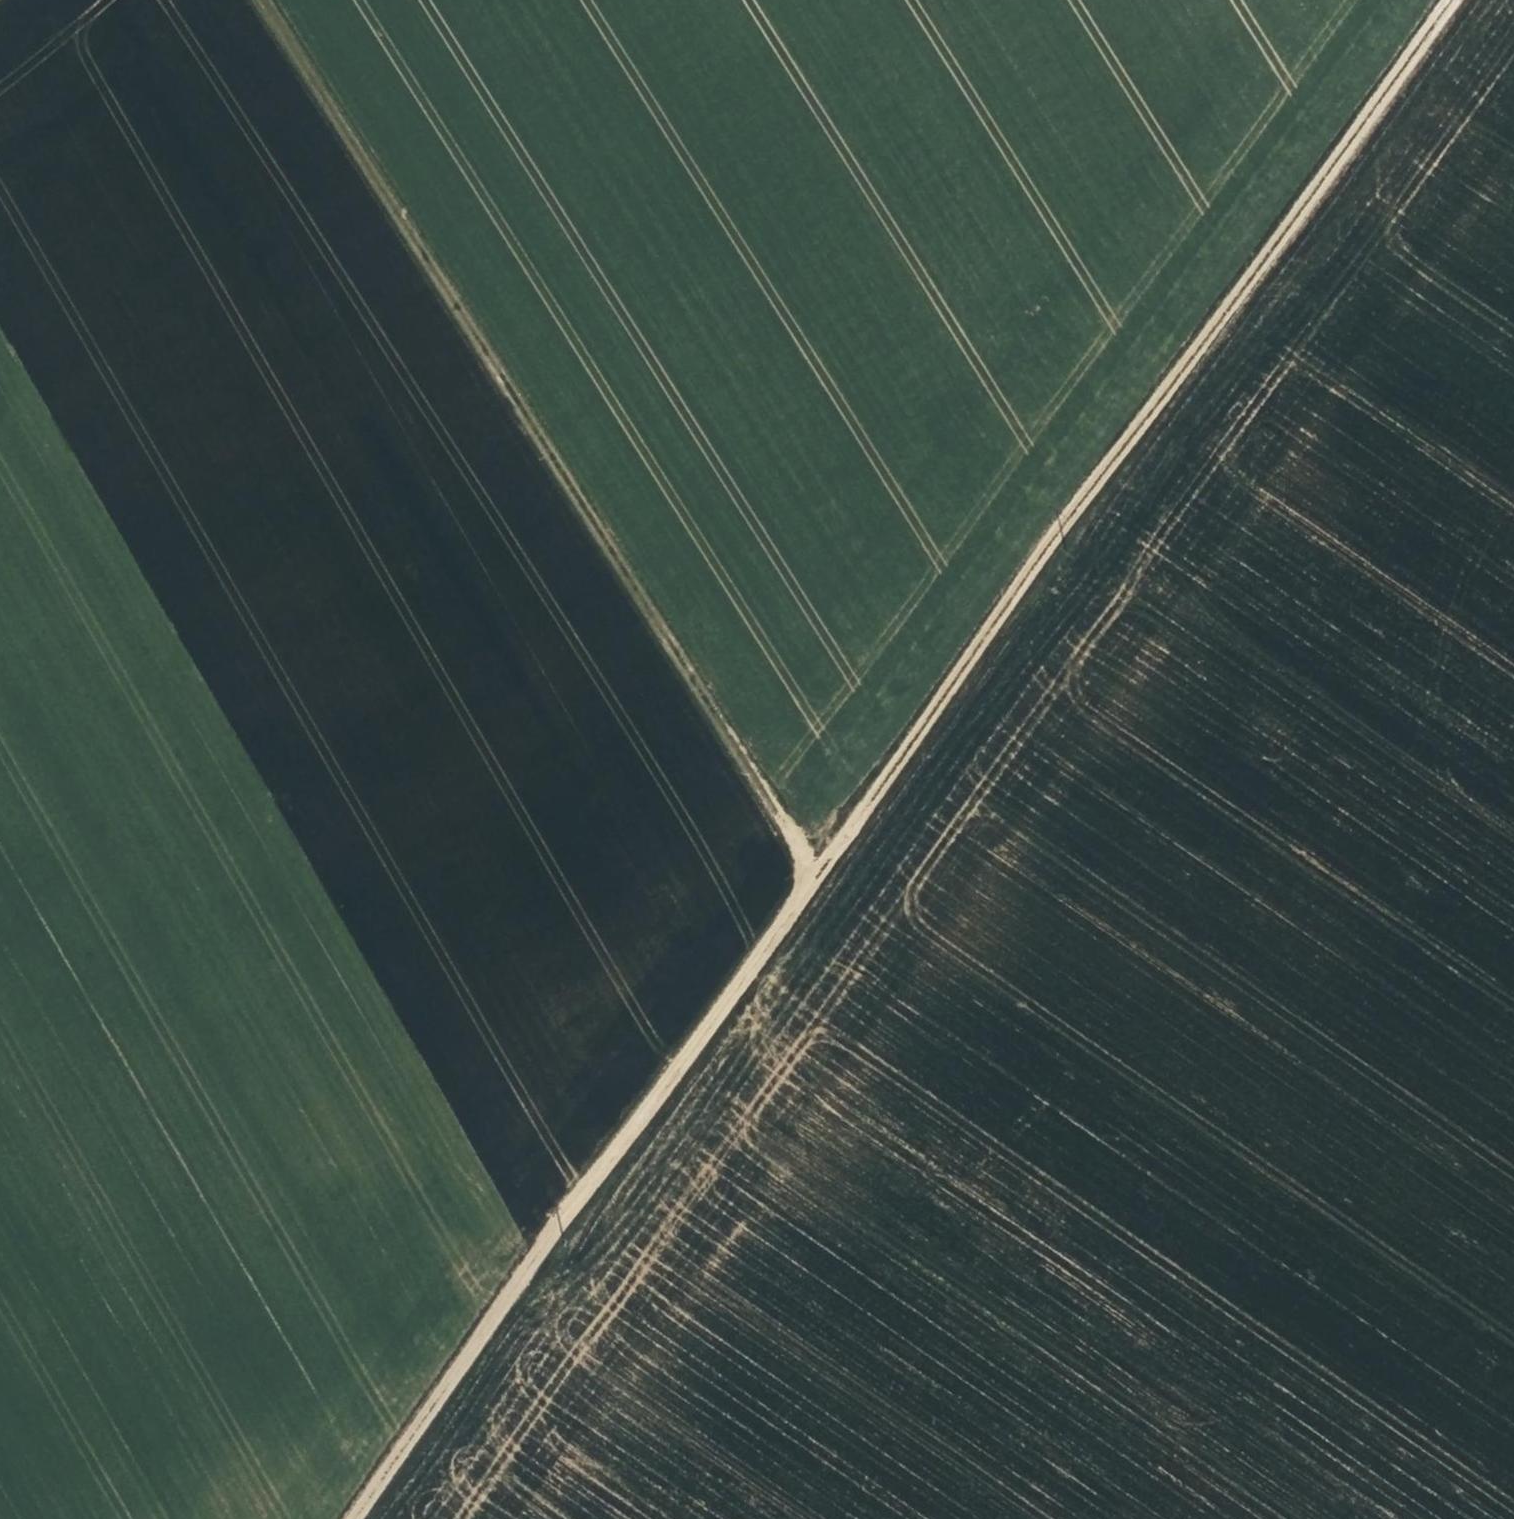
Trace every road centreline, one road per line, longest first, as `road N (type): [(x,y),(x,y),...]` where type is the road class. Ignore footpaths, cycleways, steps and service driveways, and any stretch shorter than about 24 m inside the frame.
road 1 (track): [(1454,0),(364,1518)]
road 2 (track): [(829,869),(244,0)]

